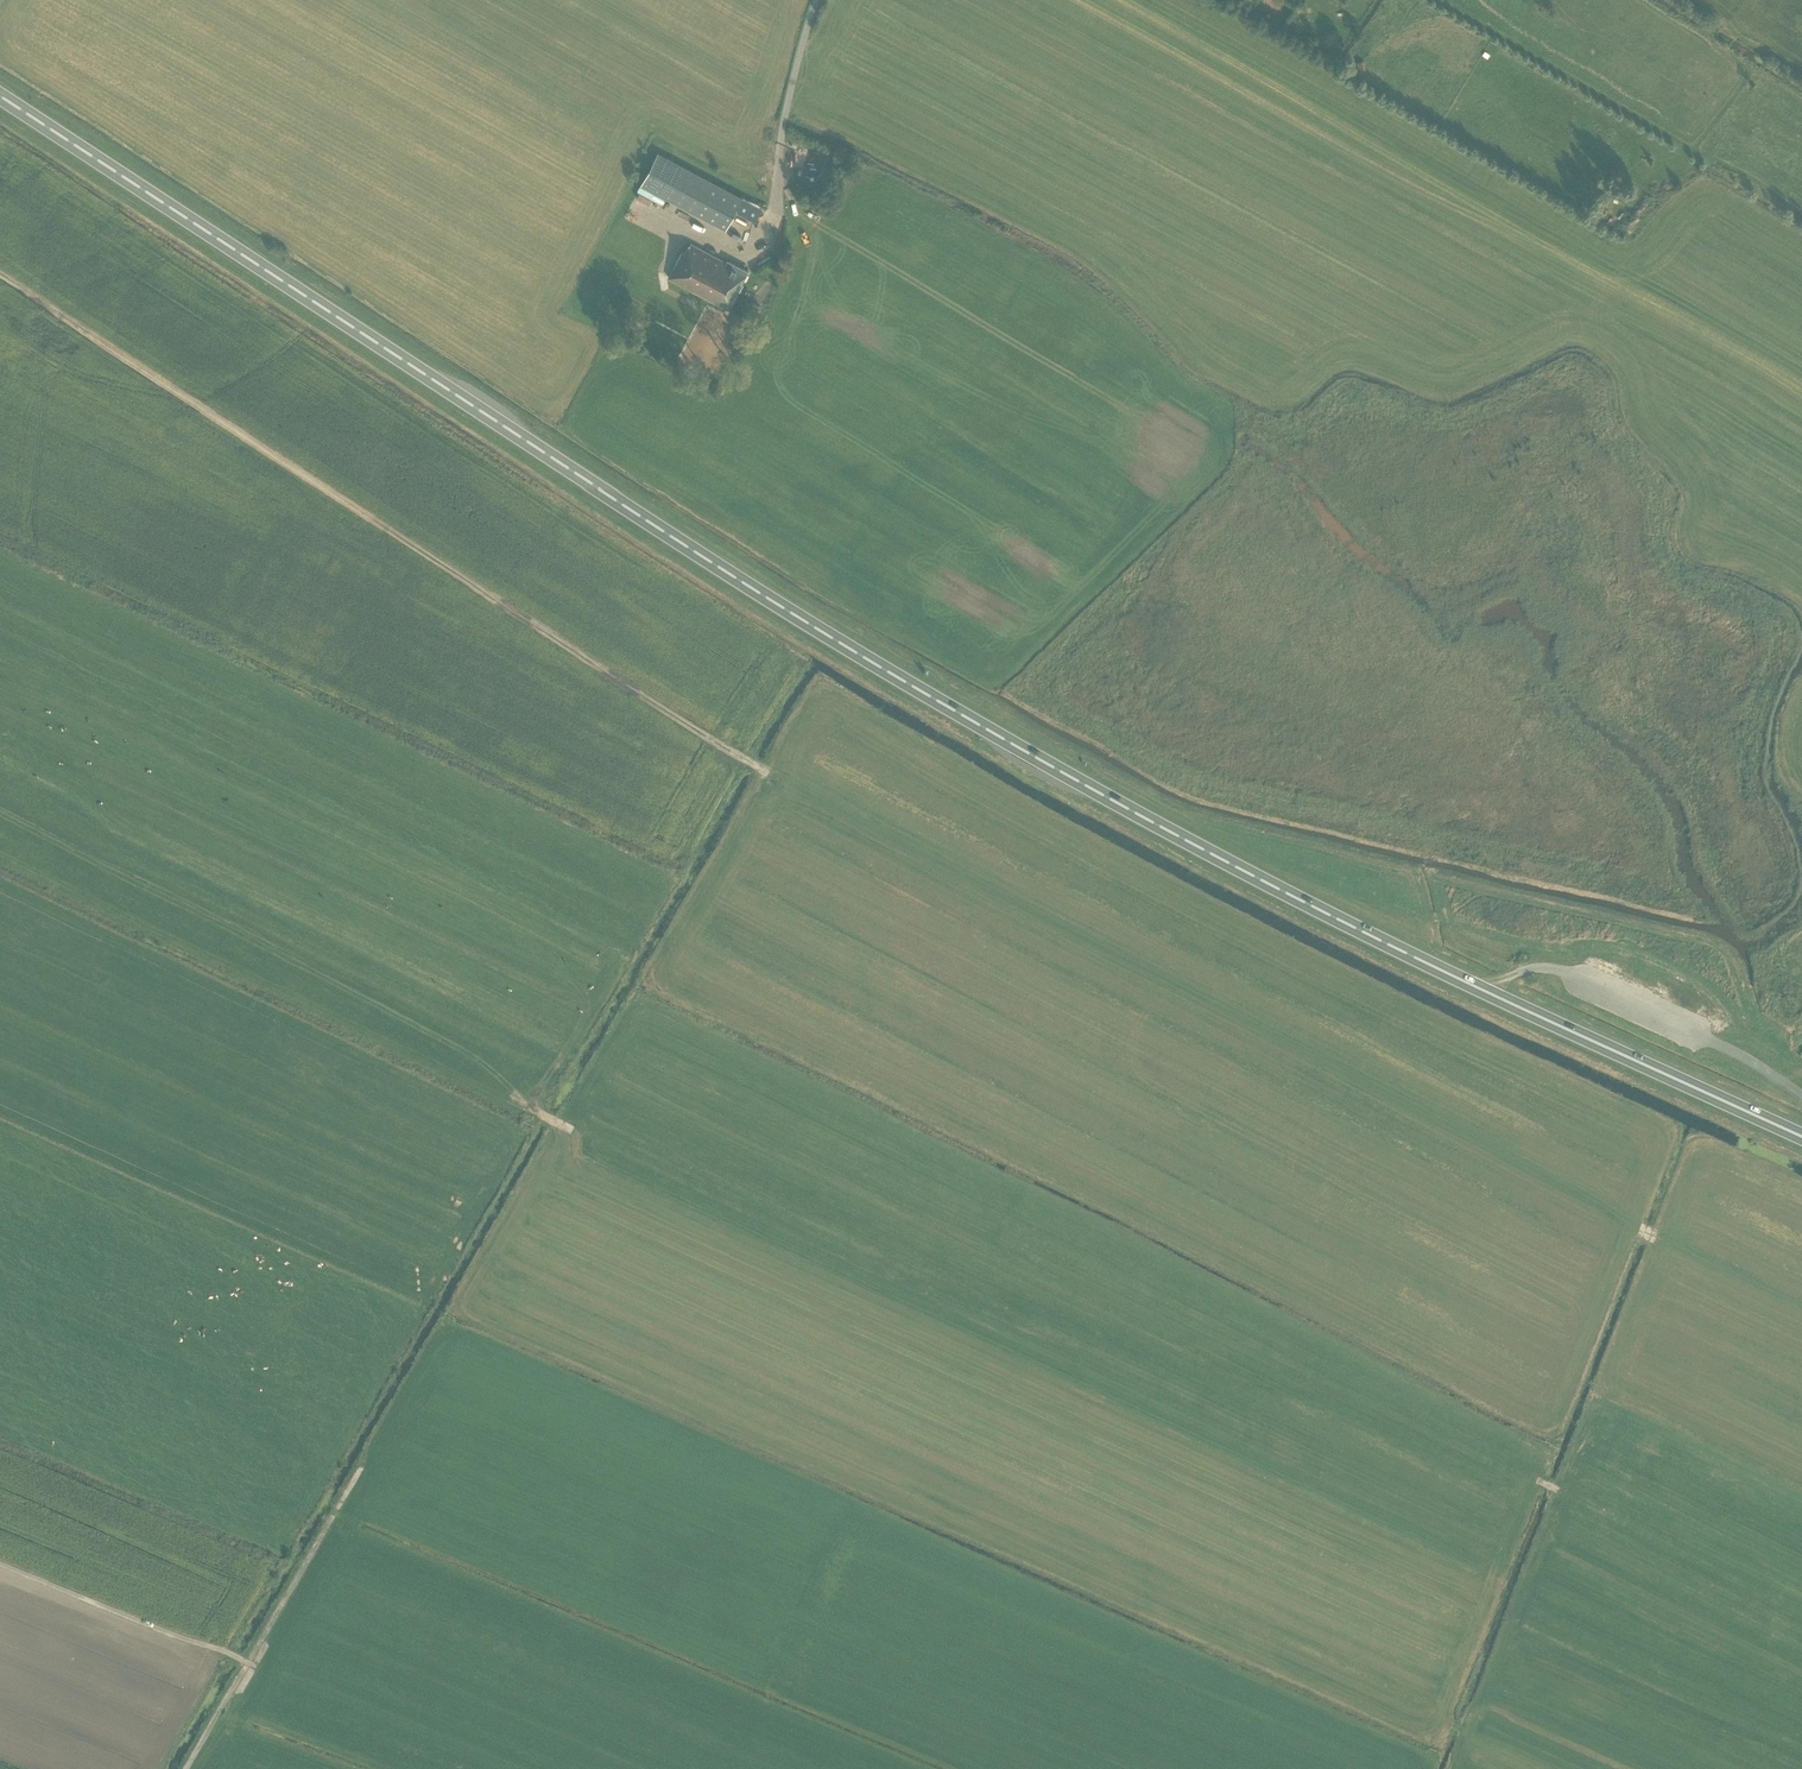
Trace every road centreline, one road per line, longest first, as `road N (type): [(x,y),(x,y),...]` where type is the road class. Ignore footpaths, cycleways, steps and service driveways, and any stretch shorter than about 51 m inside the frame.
road 1 (trunk): [(1801,1135),(1311,905),(1004,739),(739,579),(0,96)]
road 2 (track): [(1448,0),(1695,150)]
road 3 (unclassified): [(780,219),(784,112),(816,0)]

